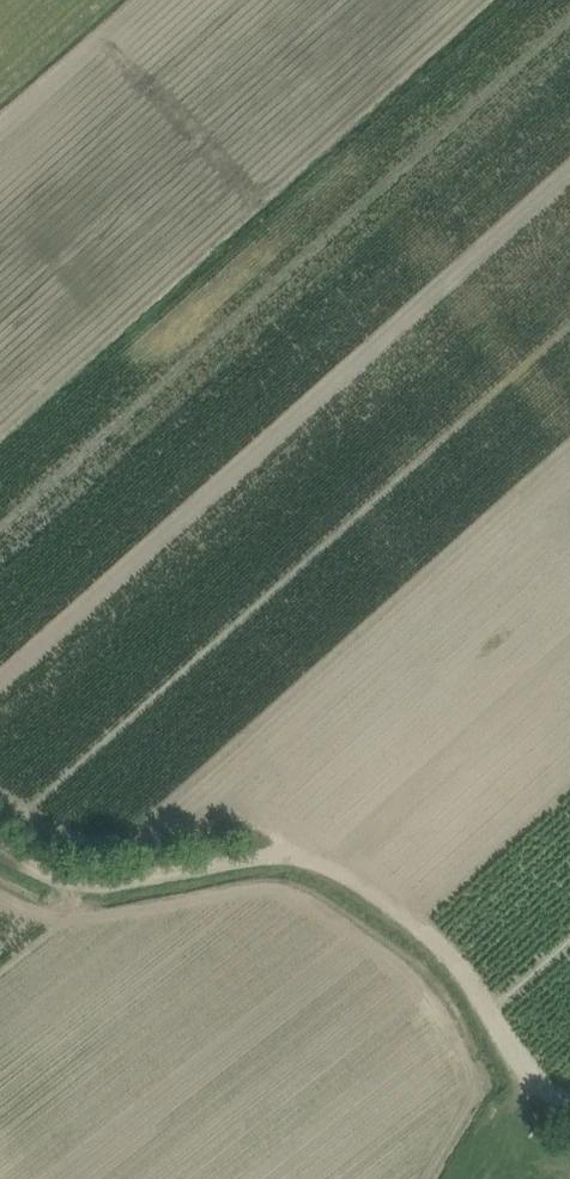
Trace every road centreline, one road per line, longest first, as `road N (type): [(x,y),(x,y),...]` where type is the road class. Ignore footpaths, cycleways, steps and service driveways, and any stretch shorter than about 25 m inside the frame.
road 1 (track): [(0,851),(63,887),(115,889),(277,860),(315,871),(446,963),(522,1082),(569,1112)]

